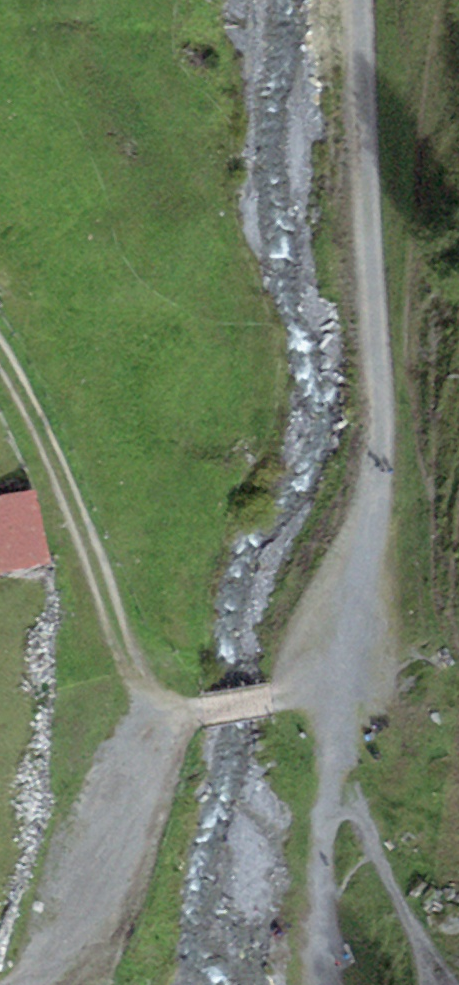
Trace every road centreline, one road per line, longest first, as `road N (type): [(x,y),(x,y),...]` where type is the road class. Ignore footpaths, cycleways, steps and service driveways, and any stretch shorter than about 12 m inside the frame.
road 1 (track): [(323,777),(374,412),(353,0)]
road 2 (track): [(336,690),(202,716),(146,691),(75,513),(0,356)]
road 3 (track): [(168,701),(108,768),(40,964),(18,984)]

